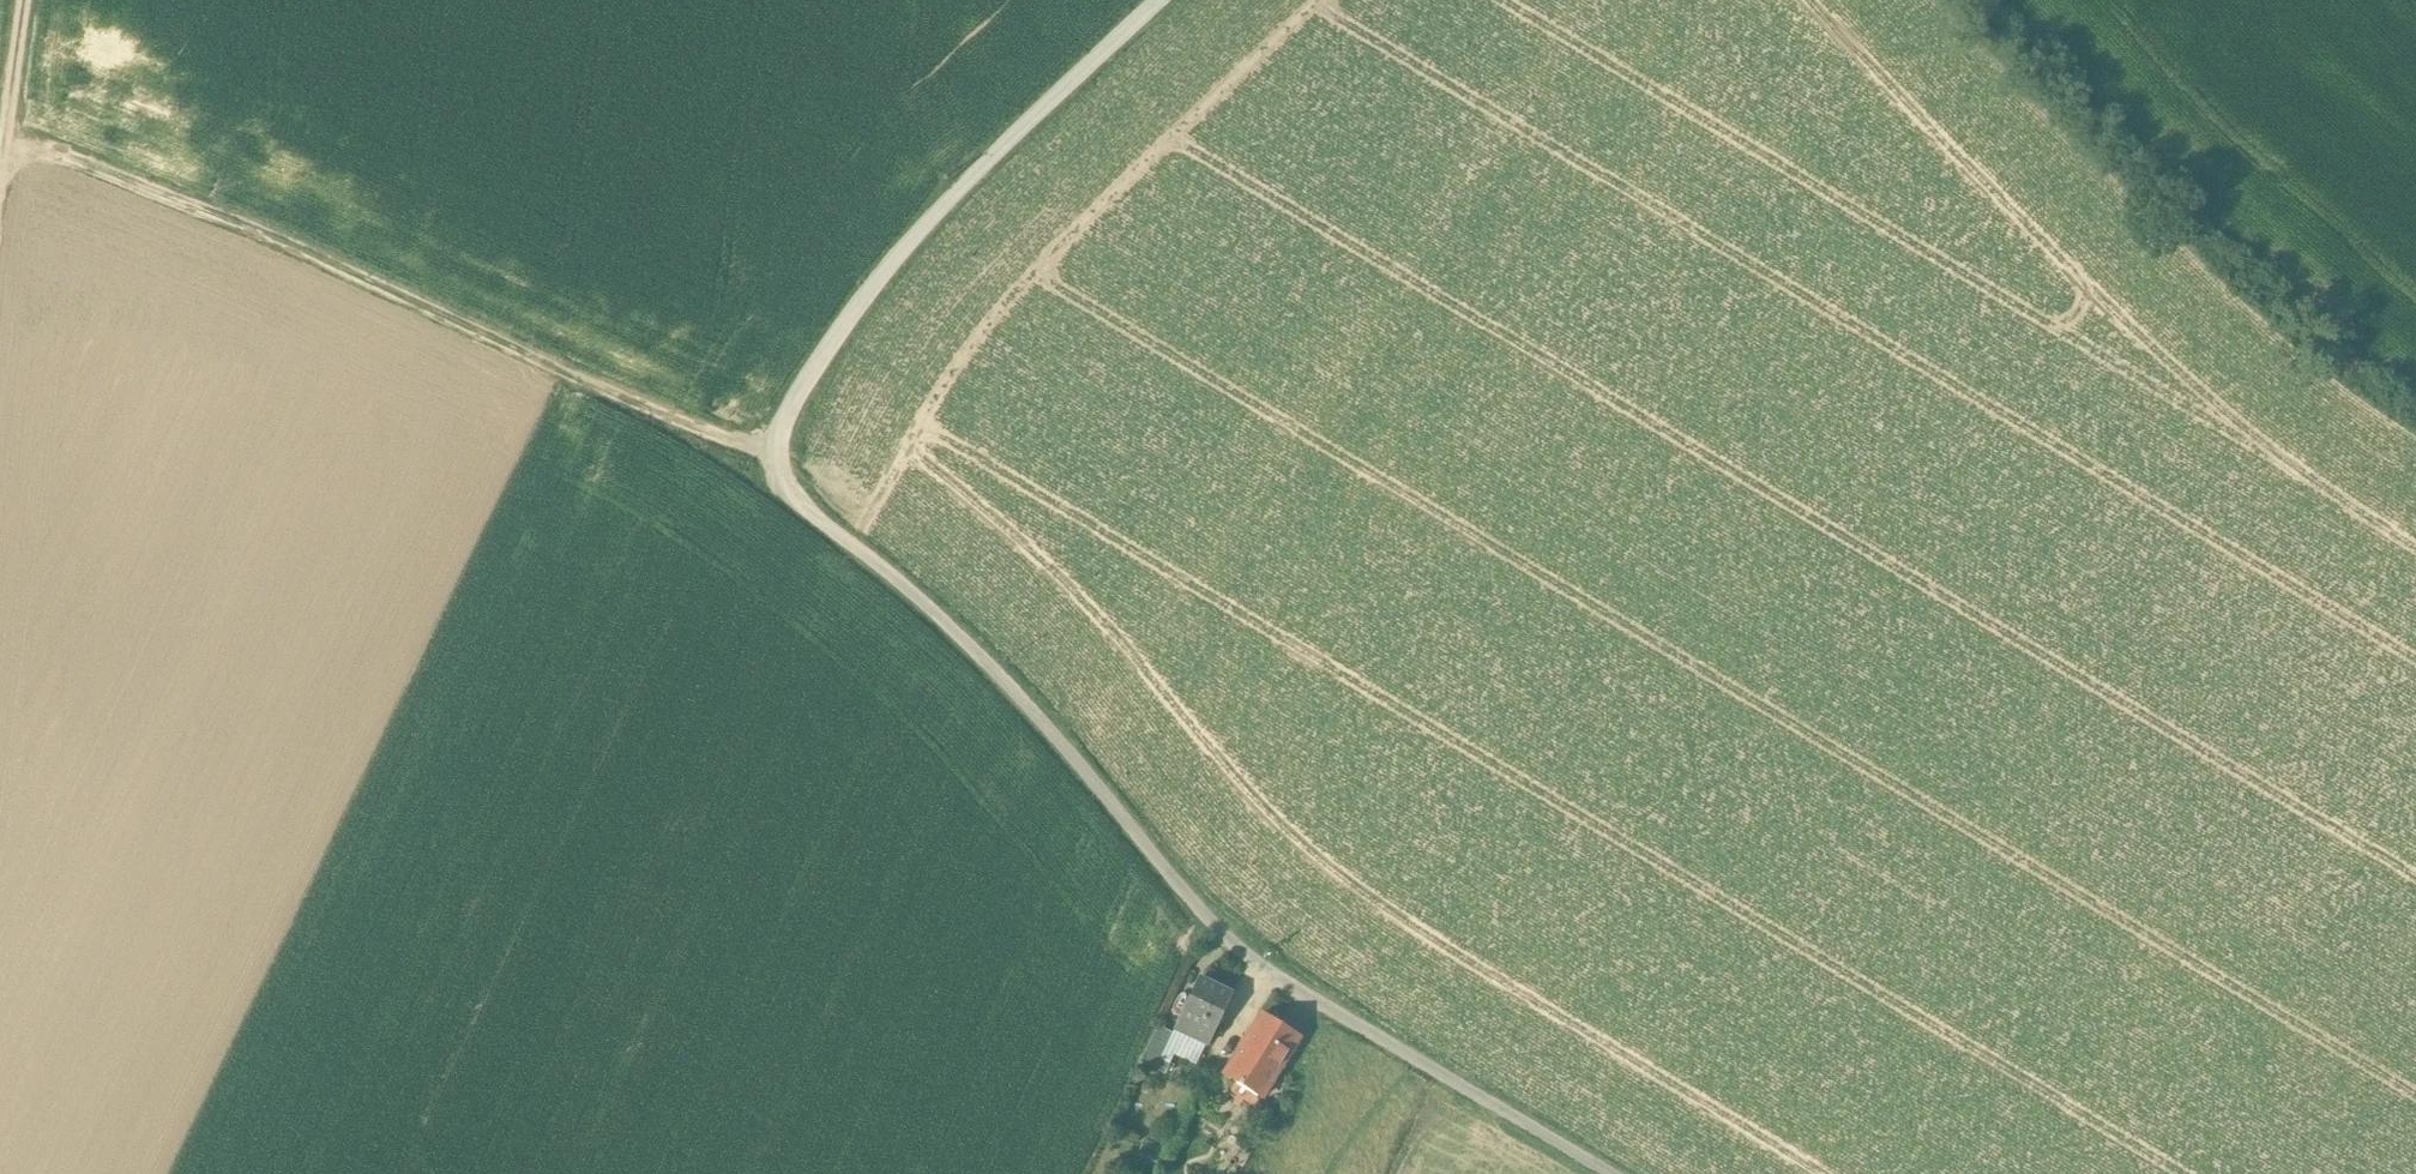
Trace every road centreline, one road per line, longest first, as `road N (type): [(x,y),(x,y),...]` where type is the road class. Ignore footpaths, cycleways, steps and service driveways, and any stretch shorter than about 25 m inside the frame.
road 1 (track): [(434,1173),(772,460),(255,220),(9,134),(27,0)]
road 2 (track): [(1613,1173),(1311,999),(1223,932),(1030,702),(787,490),(772,460),(783,429),(849,328),(918,239),(1165,0)]

